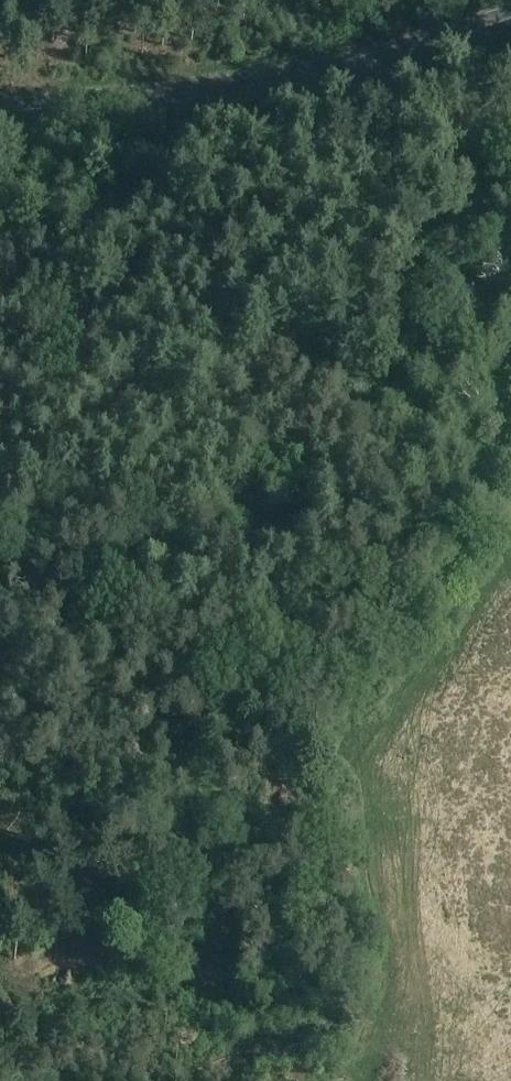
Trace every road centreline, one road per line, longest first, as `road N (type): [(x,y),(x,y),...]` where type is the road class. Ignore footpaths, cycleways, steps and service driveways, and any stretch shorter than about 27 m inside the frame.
road 1 (primary): [(510,18),(310,75),(0,113)]

